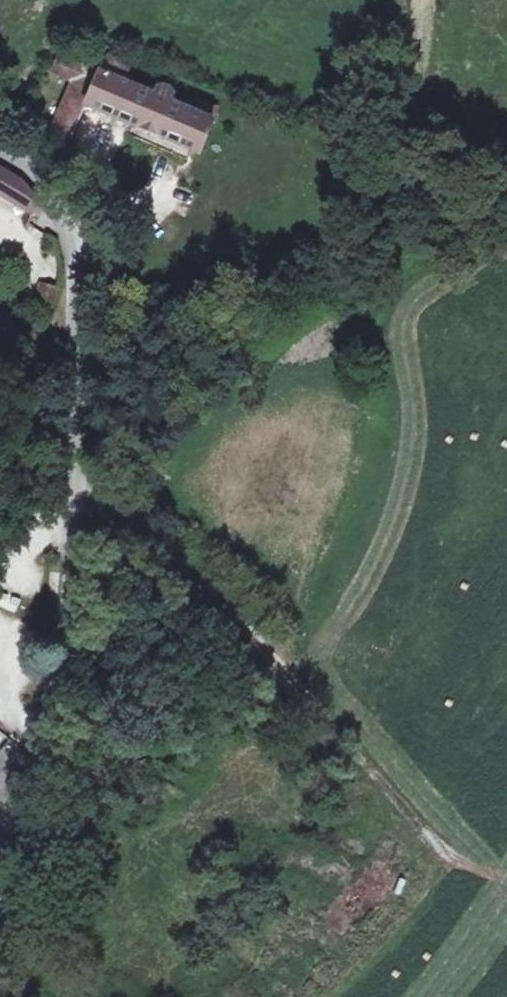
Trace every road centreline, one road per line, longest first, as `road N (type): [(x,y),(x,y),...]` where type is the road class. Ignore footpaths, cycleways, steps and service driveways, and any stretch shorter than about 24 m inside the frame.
road 1 (unclassified): [(0,134),(69,199),(82,242),(64,669),(31,820),(0,913)]
road 2 (track): [(75,490),(207,592),(452,858)]
road 3 (track): [(81,324),(44,357),(0,443)]

